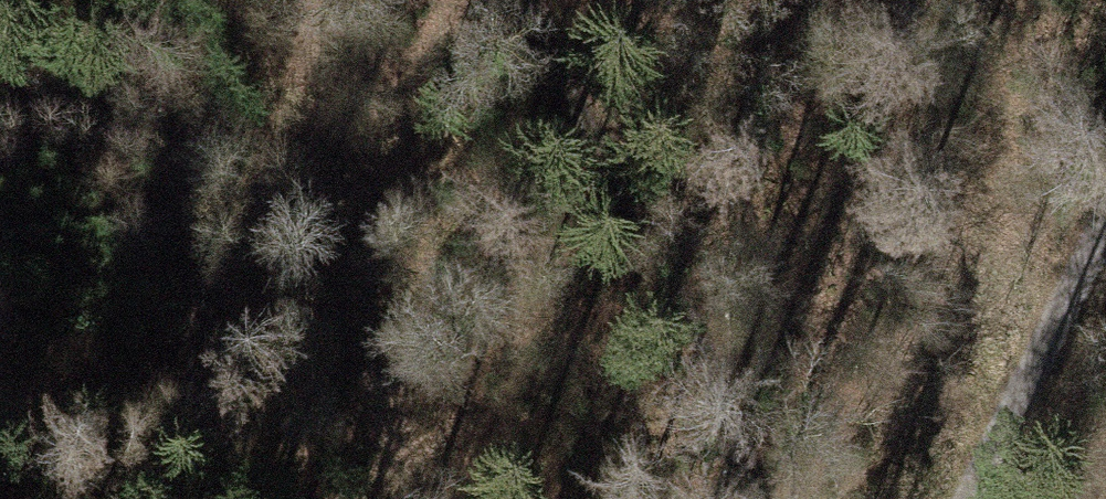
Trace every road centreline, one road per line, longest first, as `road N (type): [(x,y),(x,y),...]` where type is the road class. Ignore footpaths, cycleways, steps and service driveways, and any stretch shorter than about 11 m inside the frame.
road 1 (track): [(776,498),(656,0)]
road 2 (track): [(169,0),(156,44),(210,385),(192,498)]
road 3 (track): [(309,0),(304,93),(264,291),(210,385)]
road 4 (track): [(971,498),(1105,205)]

